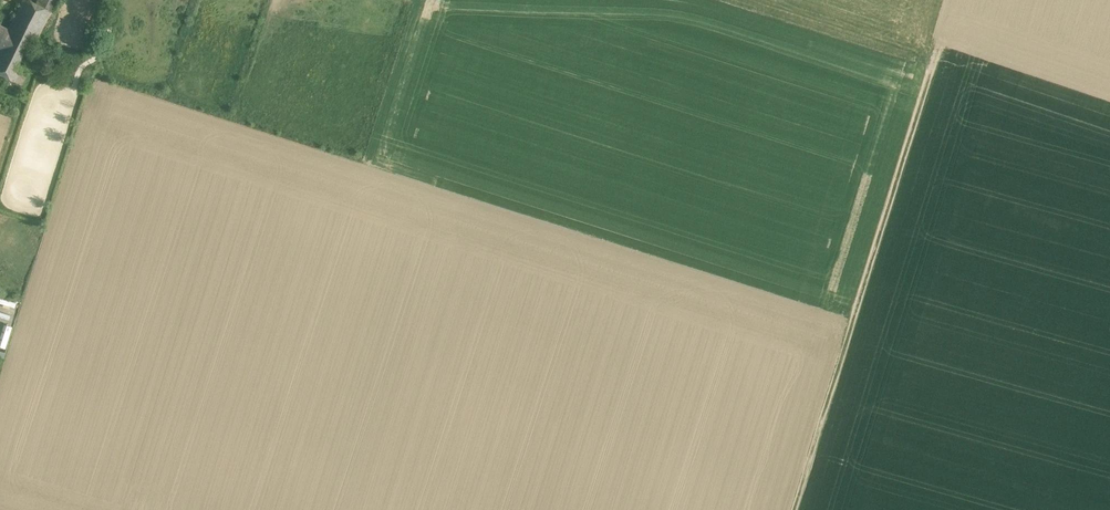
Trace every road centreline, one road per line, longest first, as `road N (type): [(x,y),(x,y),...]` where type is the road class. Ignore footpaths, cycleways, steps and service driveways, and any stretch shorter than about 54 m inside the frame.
road 1 (track): [(694,0),(932,77),(796,509)]

